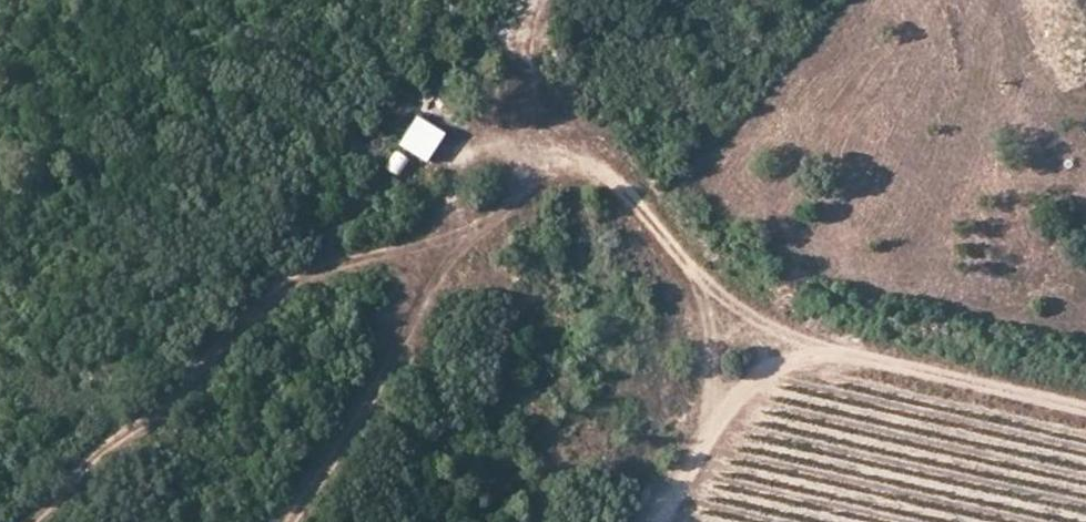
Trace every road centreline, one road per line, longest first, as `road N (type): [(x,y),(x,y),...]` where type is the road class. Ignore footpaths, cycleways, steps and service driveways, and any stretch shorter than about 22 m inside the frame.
road 1 (track): [(775,330),(727,299),(595,171),(564,168),(457,234),(303,278),(31,521)]
road 2 (track): [(655,521),(707,426),(775,330),(1085,417)]
road 3 (track): [(421,246),(377,396),(287,521)]
road 4 (track): [(674,249),(708,315),(707,426)]
road 5 (track): [(543,0),(529,55),(536,104),(564,168)]

